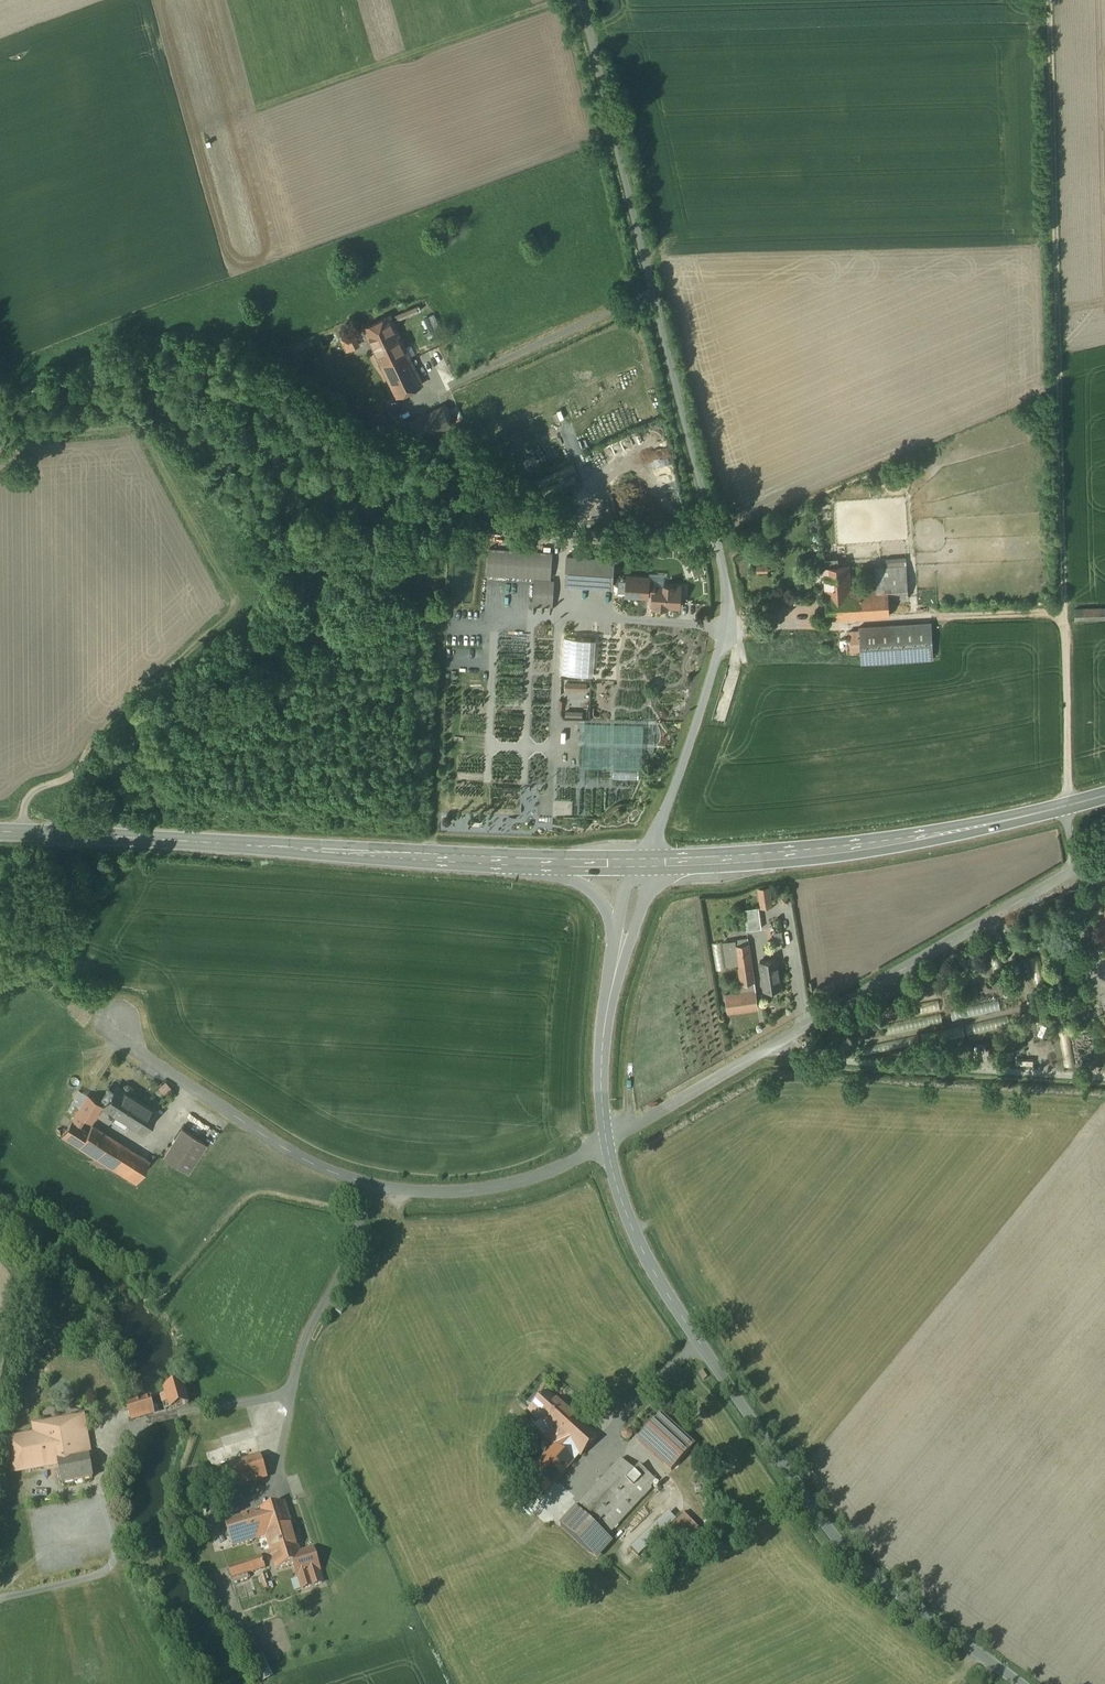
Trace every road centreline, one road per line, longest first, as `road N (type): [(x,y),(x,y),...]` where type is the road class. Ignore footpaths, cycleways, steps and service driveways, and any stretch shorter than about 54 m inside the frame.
road 1 (unclassified): [(583,0),(722,559),(724,622),(711,678),(641,863)]
road 2 (unclassified): [(607,1142),(505,1180),(424,1196),(365,1191),(281,1394),(120,1432),(107,1445),(115,1540),(104,1567),(0,1597)]
road 3 (track): [(1050,0),(1068,806)]
road 4 (tertiary): [(607,1142),(622,1204),(654,1270),(835,1537),(1020,1683)]
road 5 (unclassified): [(607,1142),(1070,872),(1077,859),(1068,806)]
road 6 (secondary): [(0,831),(534,862)]
road 7 (secondary): [(641,863),(904,840),(1068,806)]
road 8 (track): [(1063,614),(797,625),(721,637)]
road 9 (track): [(1104,1091),(786,1055),(776,1044)]
road 10 (tertiary): [(621,948),(602,1059),(607,1142)]
road 11 (tertiary): [(534,862),(588,888),(621,948)]

